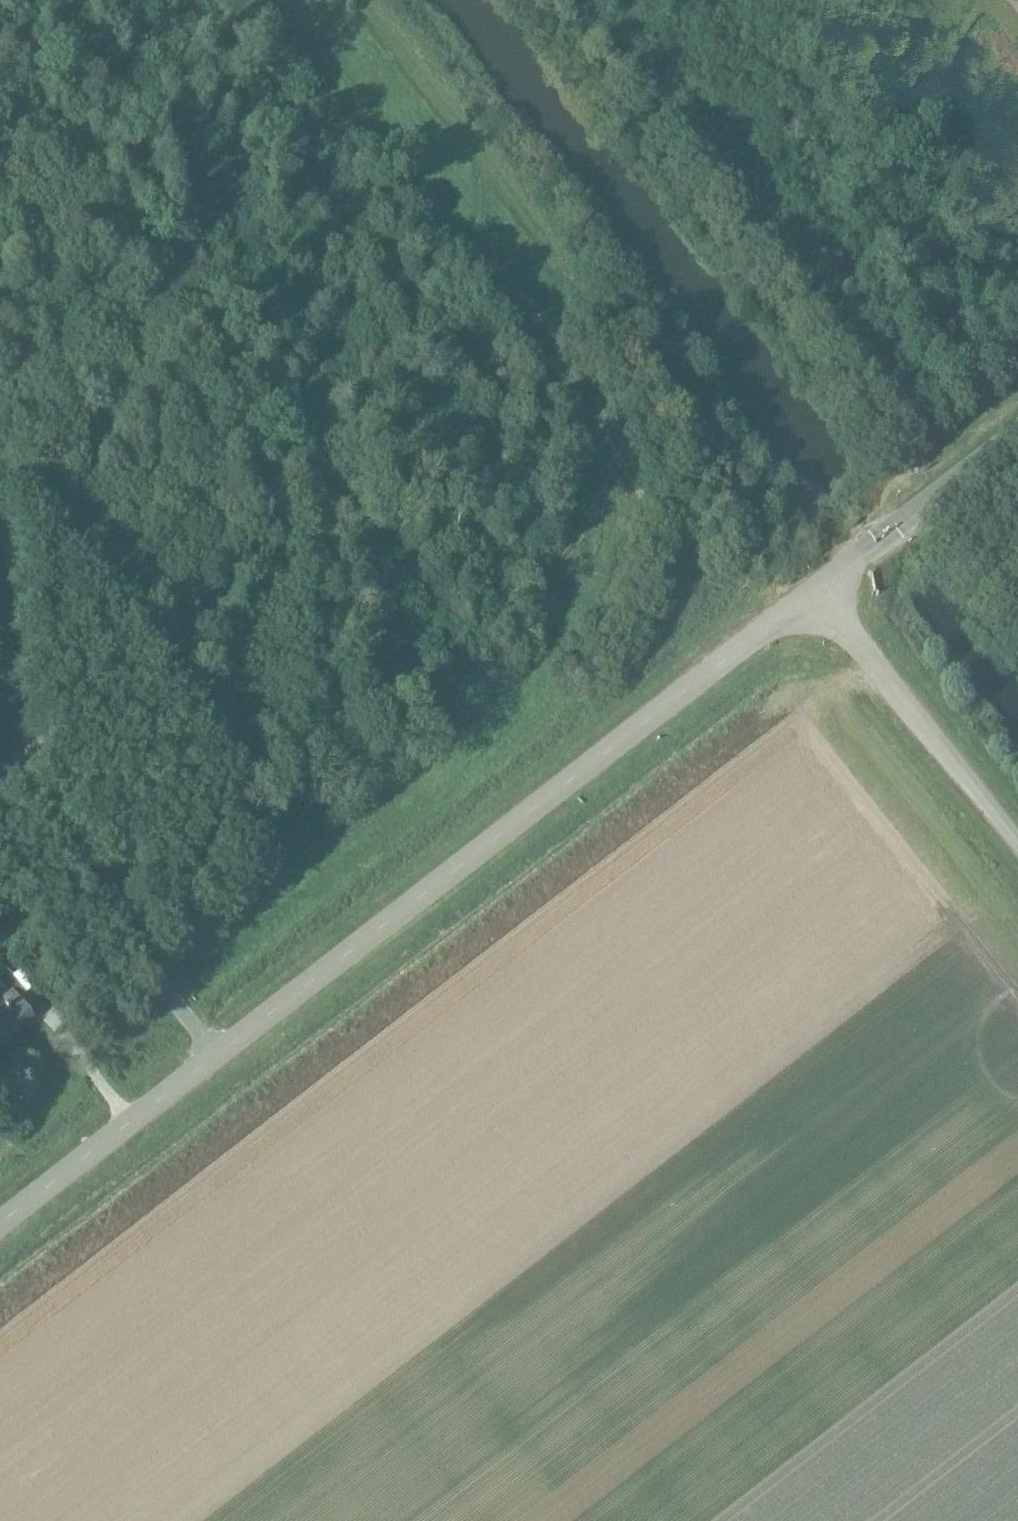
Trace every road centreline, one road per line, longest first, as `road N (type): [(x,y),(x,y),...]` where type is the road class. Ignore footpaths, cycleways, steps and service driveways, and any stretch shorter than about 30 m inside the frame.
road 1 (unclassified): [(0,1229),(816,594)]
road 2 (unclassified): [(1017,851),(816,594)]
road 3 (unclassified): [(816,594),(1017,431)]

